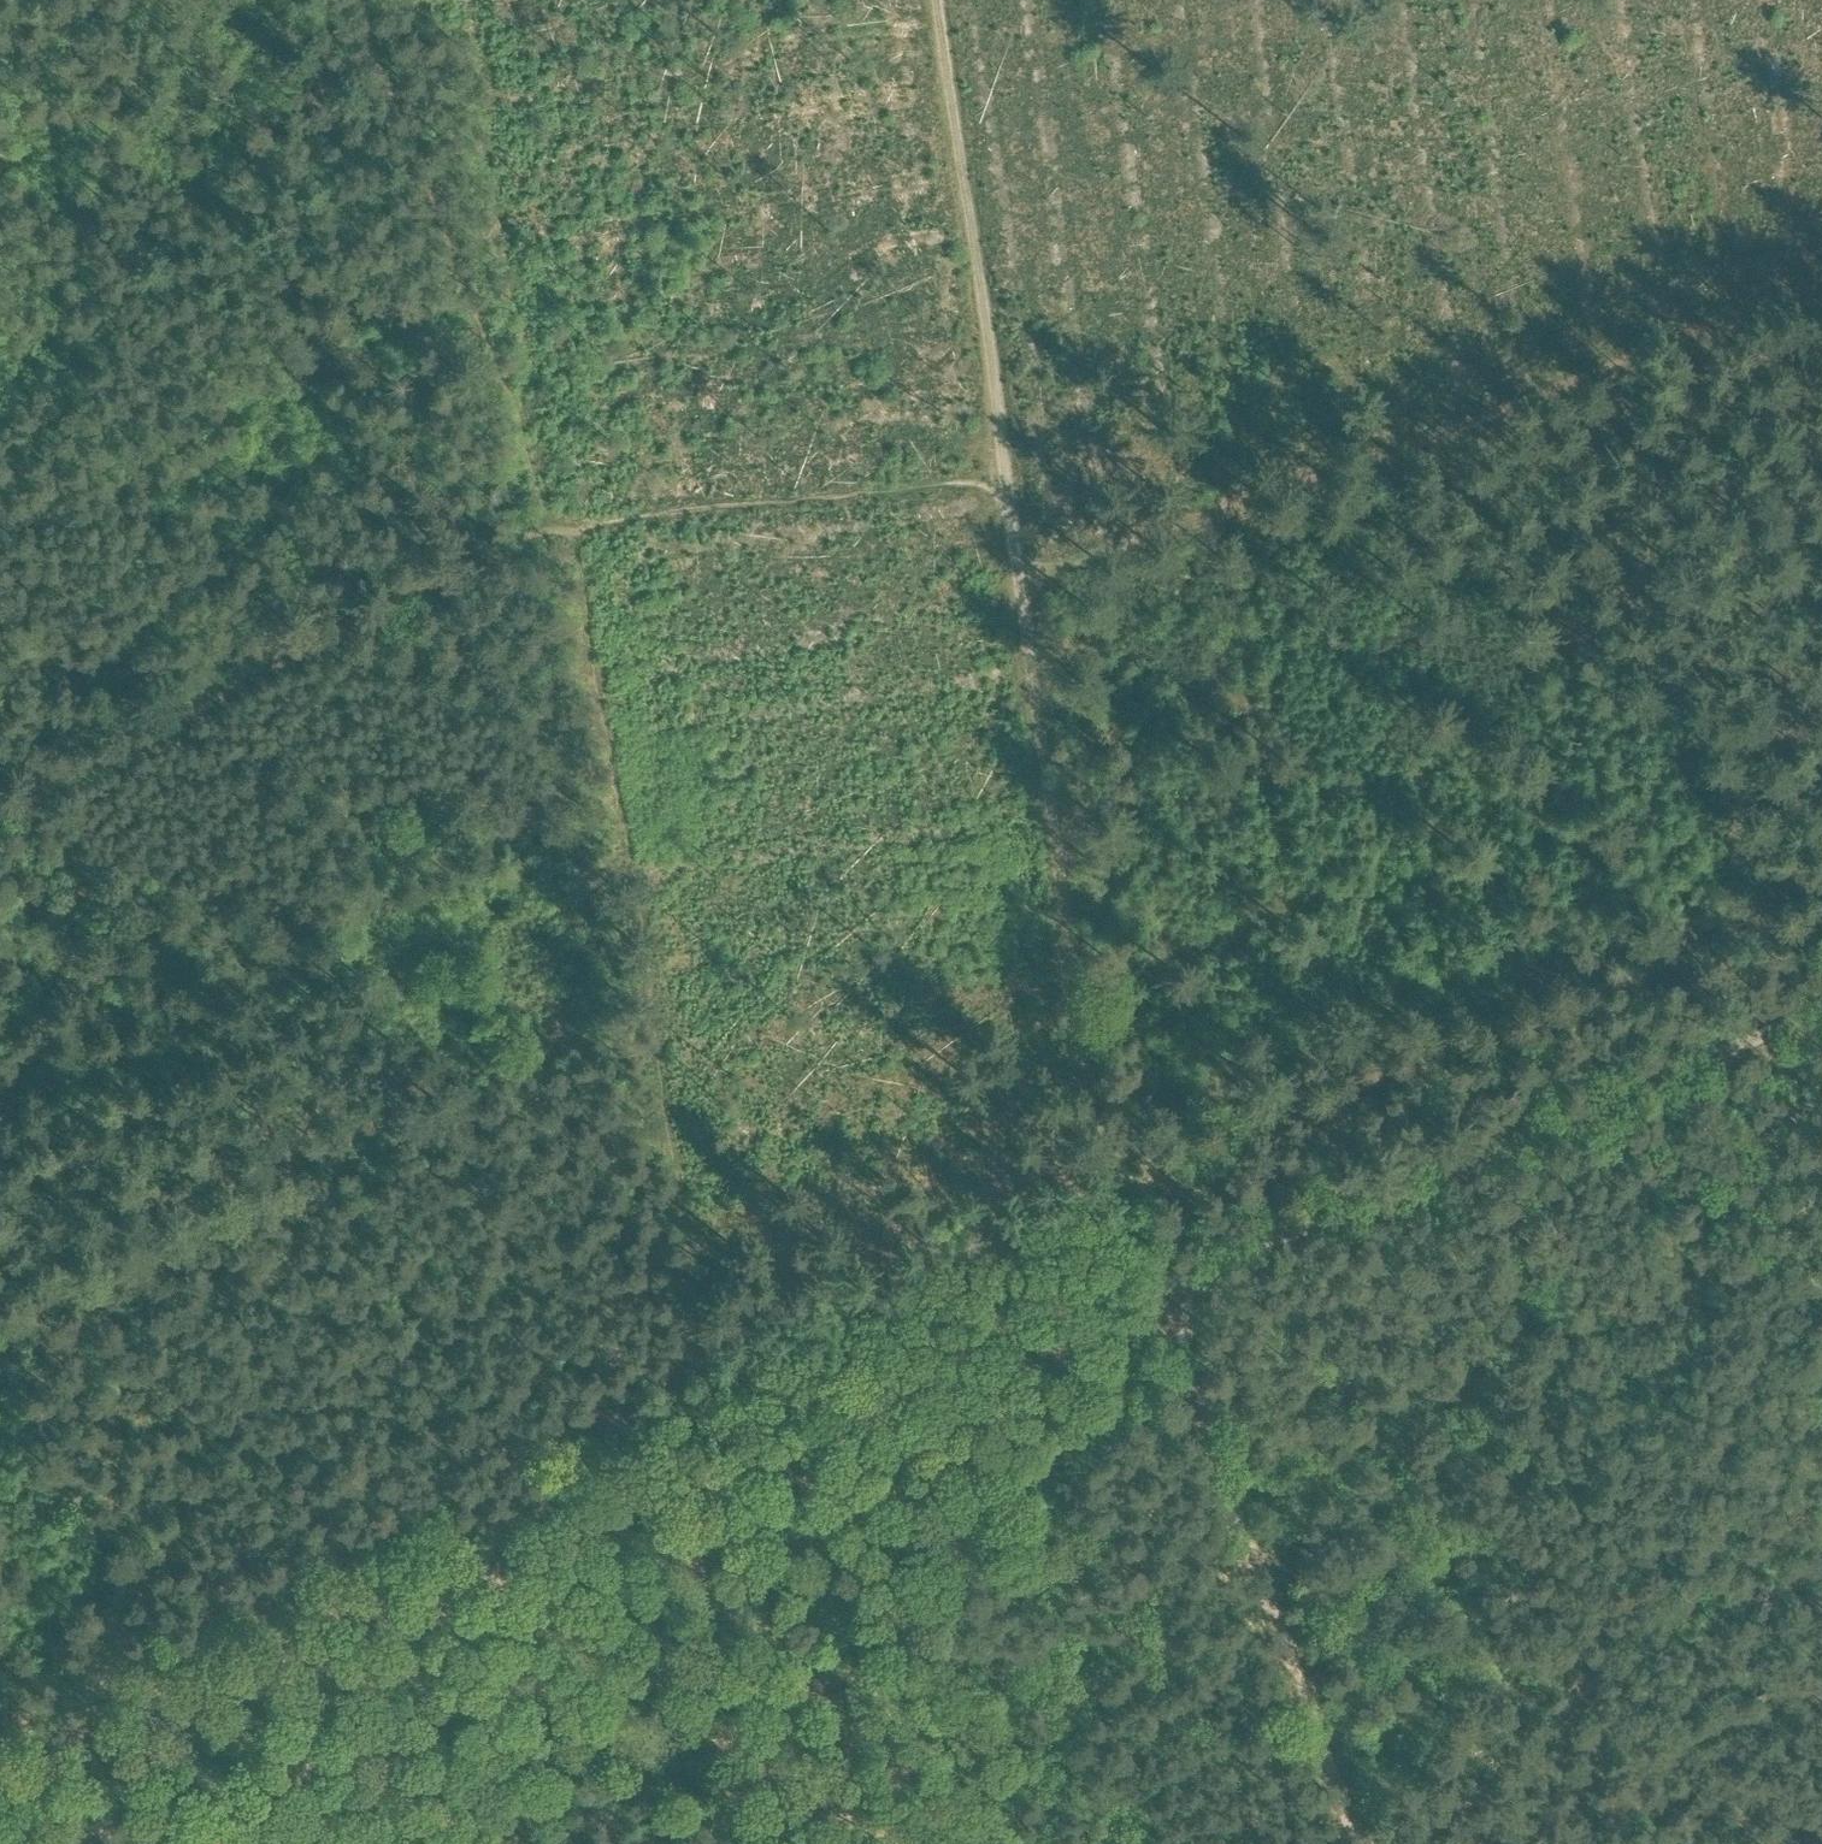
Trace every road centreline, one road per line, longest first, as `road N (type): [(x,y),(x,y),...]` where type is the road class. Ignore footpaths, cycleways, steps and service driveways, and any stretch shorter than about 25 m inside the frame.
road 1 (track): [(1142,1255),(1097,1152),(1086,1101),(1017,577)]
road 2 (track): [(1358,1843),(1142,1255)]
road 3 (track): [(1002,471),(936,0)]

